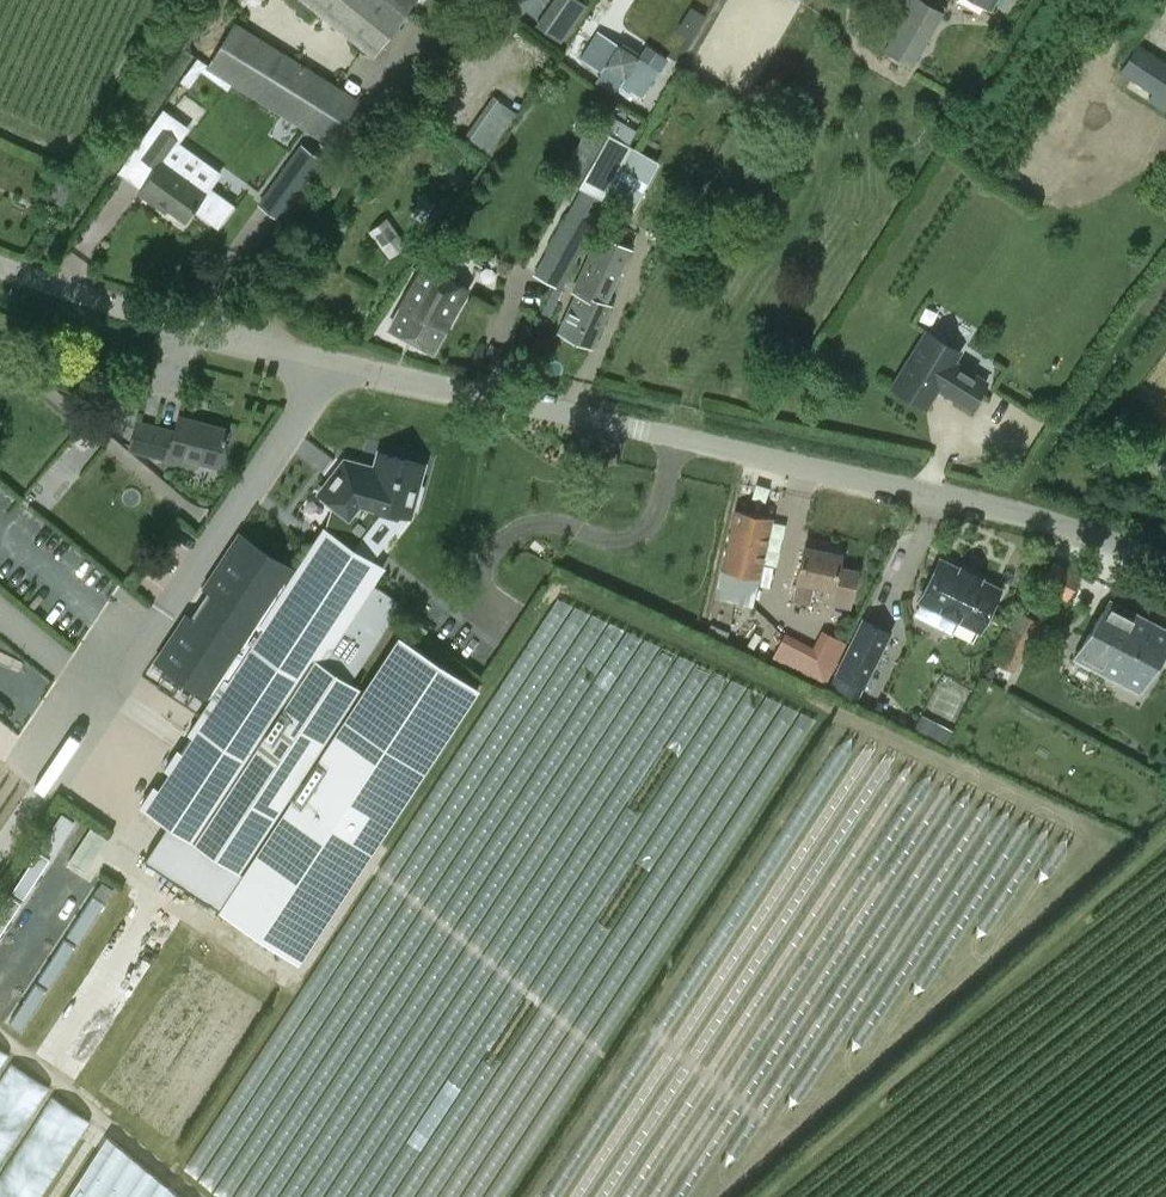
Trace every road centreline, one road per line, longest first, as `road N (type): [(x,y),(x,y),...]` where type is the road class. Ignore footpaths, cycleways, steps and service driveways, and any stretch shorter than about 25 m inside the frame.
road 1 (unclassified): [(1165,562),(1068,527),(893,484),(404,387),(0,266)]

